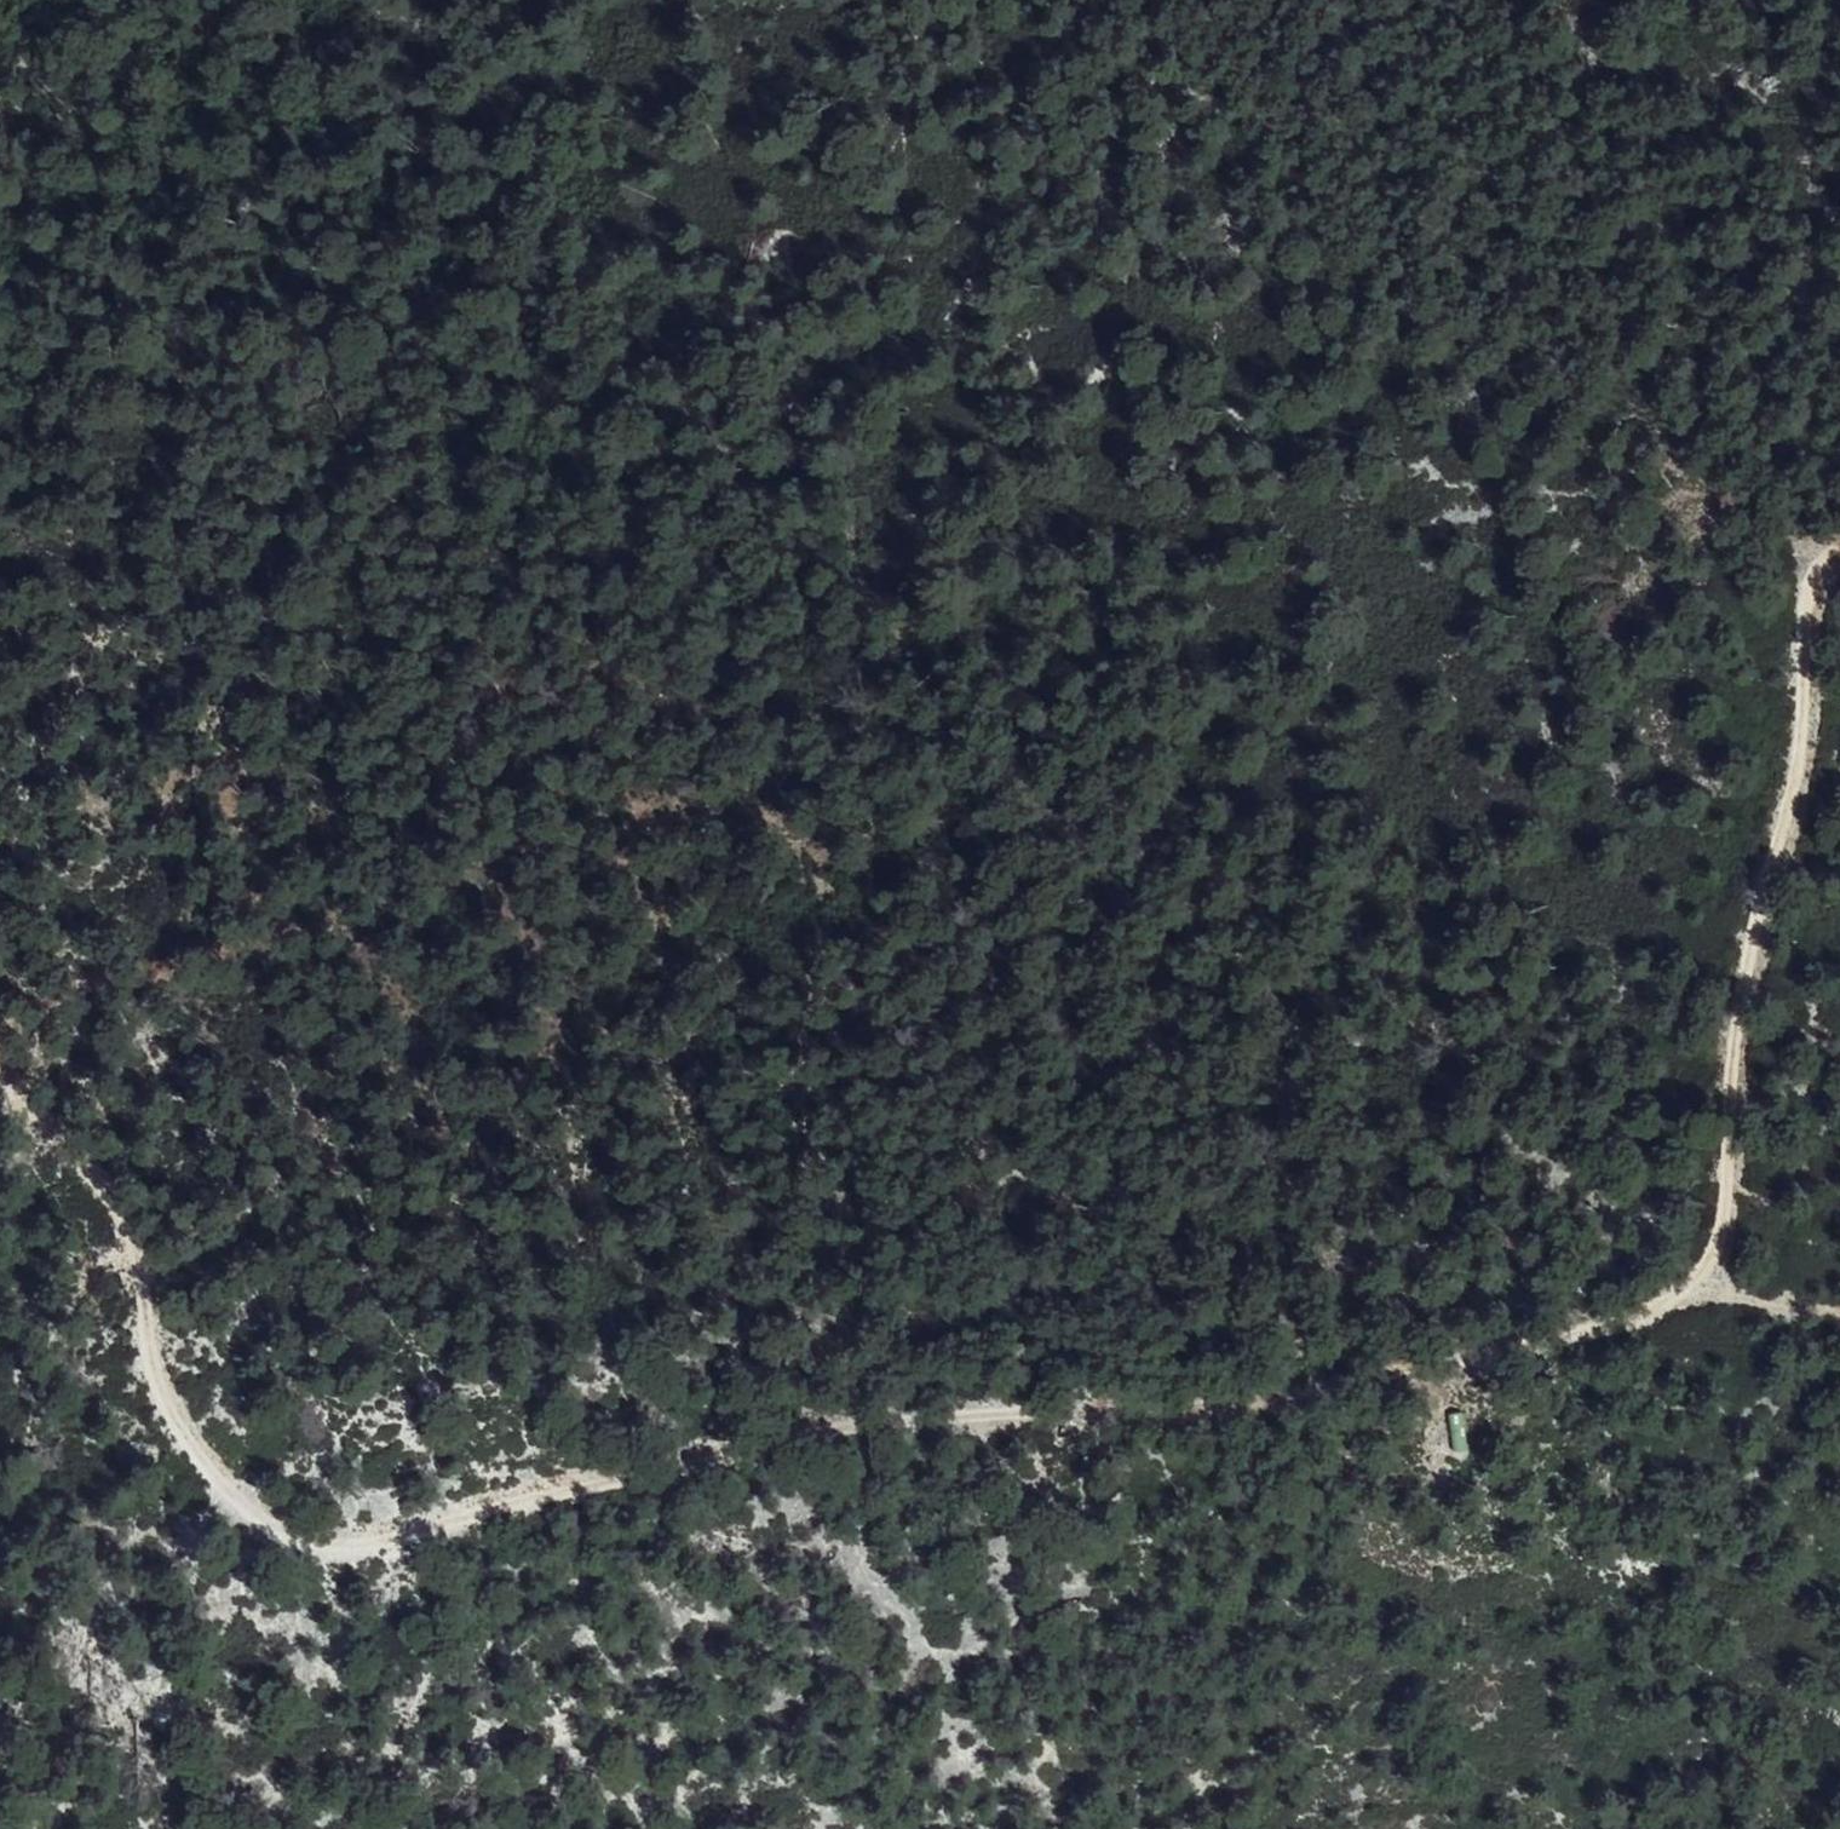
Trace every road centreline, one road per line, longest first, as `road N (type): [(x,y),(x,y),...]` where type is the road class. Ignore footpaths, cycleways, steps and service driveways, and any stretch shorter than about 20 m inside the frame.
road 1 (track): [(0,1068),(101,1176),(141,1261),(197,1436),(258,1514),(361,1545),(547,1491),(919,1425),(1343,1391),(1537,1343),(1716,1284)]
road 2 (track): [(1716,1284),(1725,1074),(1779,770),(1815,606),(1839,558)]

